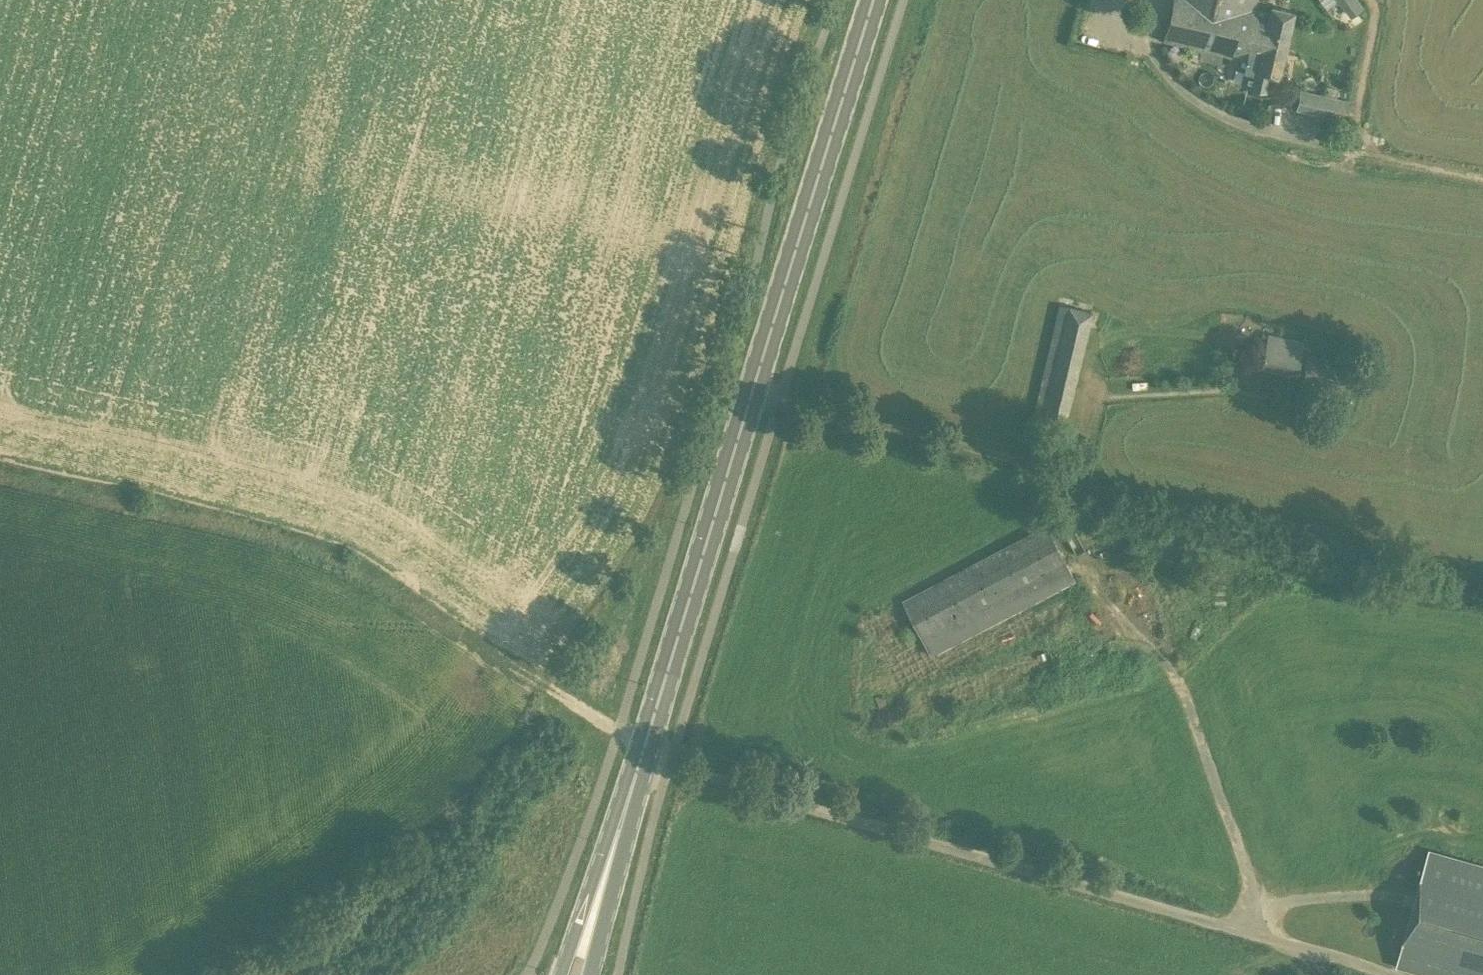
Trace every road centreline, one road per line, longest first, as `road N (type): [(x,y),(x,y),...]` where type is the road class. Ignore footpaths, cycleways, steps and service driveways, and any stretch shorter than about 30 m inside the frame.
road 1 (track): [(335,884),(481,764),(538,684),(667,765),(1263,939)]
road 2 (primary): [(592,917),(873,0)]

